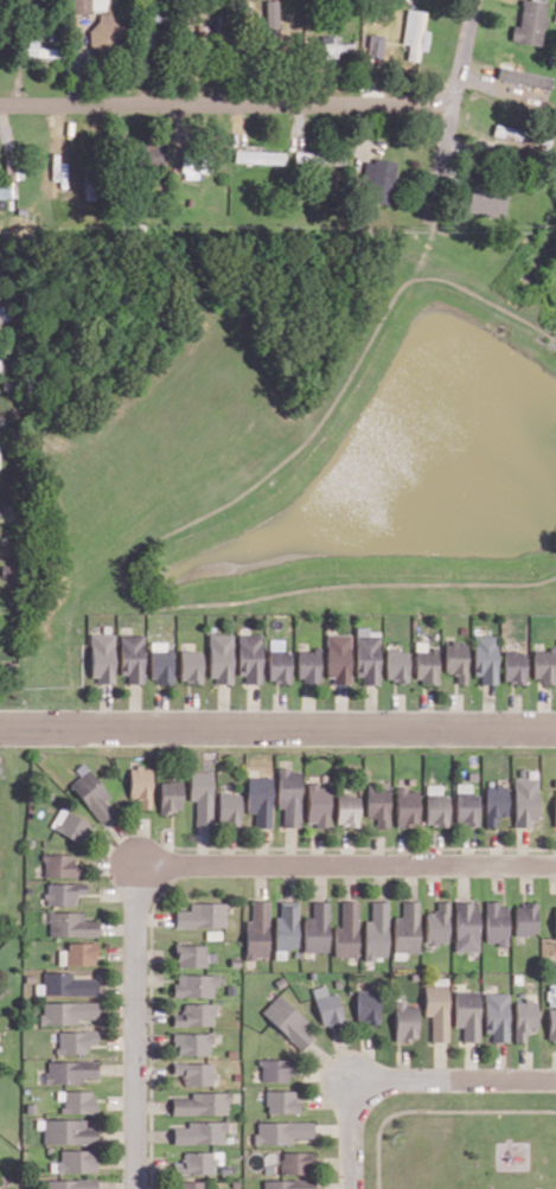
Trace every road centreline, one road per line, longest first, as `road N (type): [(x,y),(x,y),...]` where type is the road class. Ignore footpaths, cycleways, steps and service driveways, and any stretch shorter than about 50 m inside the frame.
road 1 (tertiary): [(555,727),(17,722)]
road 2 (residential): [(455,102),(0,107)]
road 3 (residential): [(555,863),(133,862)]
road 4 (residential): [(133,862),(137,1188)]
road 5 (residential): [(435,229),(476,0)]
road 6 (residential): [(555,1078),(353,1079)]

